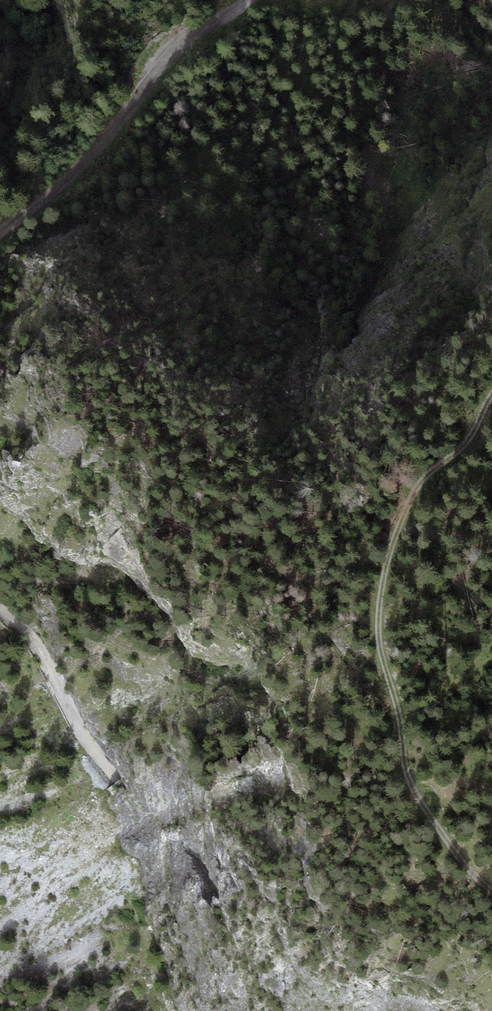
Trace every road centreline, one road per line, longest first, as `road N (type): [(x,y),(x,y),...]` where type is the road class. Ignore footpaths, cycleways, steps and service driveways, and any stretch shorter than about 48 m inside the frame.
road 1 (primary): [(491,817),(341,291),(317,141),(323,0)]
road 2 (track): [(491,886),(409,783),(377,632),(390,553),(424,487),(465,444),(491,394)]

